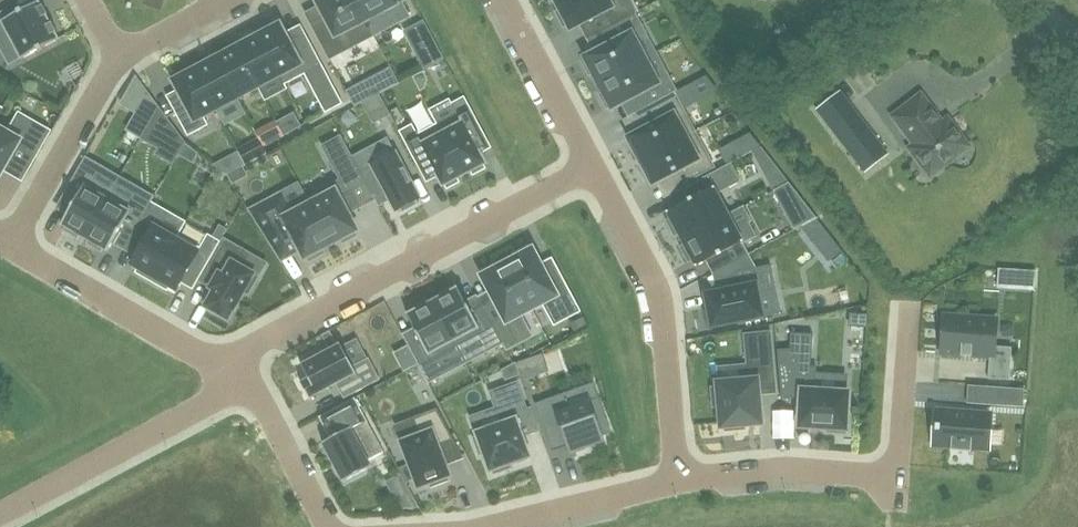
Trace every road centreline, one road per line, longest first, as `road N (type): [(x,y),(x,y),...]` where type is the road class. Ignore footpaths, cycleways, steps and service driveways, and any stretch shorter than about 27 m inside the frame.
road 1 (residential): [(597,159),(258,343),(240,371)]
road 2 (residential): [(906,326),(891,464),(679,479)]
road 3 (residential): [(597,159),(670,310),(679,479)]
road 4 (residential): [(0,514),(243,385)]
road 5 (residential): [(240,371),(10,243)]
road 6 (residential): [(120,60),(10,243)]
road 7 (residential): [(511,0),(597,159)]
road 8 (residential): [(679,479),(509,526)]
road 9 (residential): [(332,526),(243,385)]
road 10 (residential): [(230,0),(120,60)]

